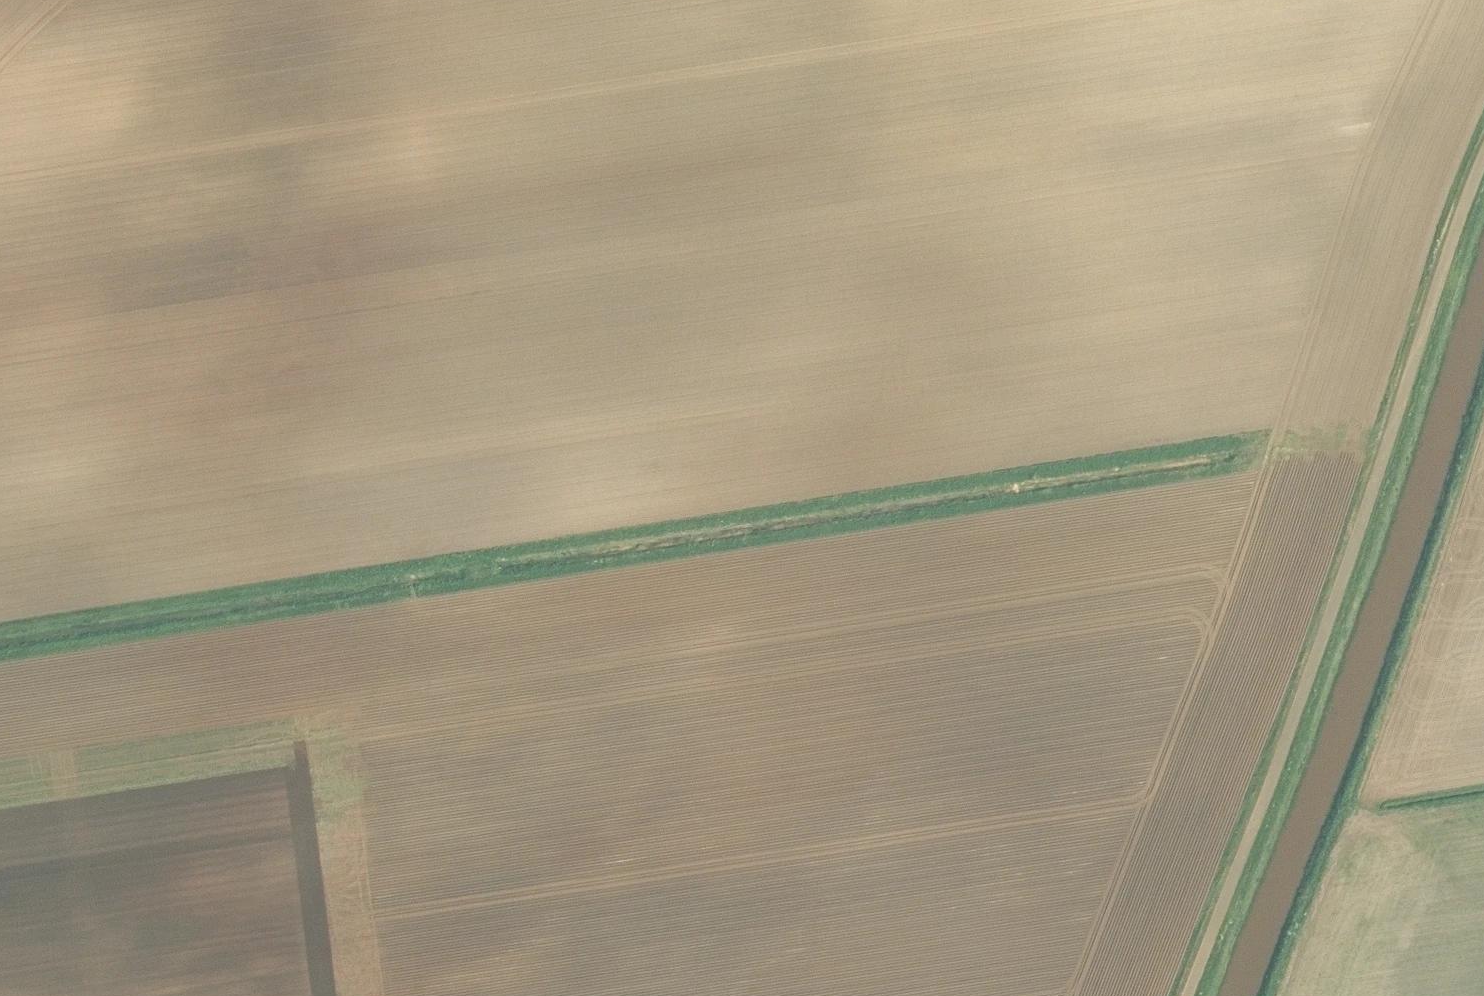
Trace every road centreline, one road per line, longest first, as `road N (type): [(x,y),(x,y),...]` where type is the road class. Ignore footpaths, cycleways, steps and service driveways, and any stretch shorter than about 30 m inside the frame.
road 1 (unclassified): [(1189,995),(1332,614),(1457,228),(1483,166)]

